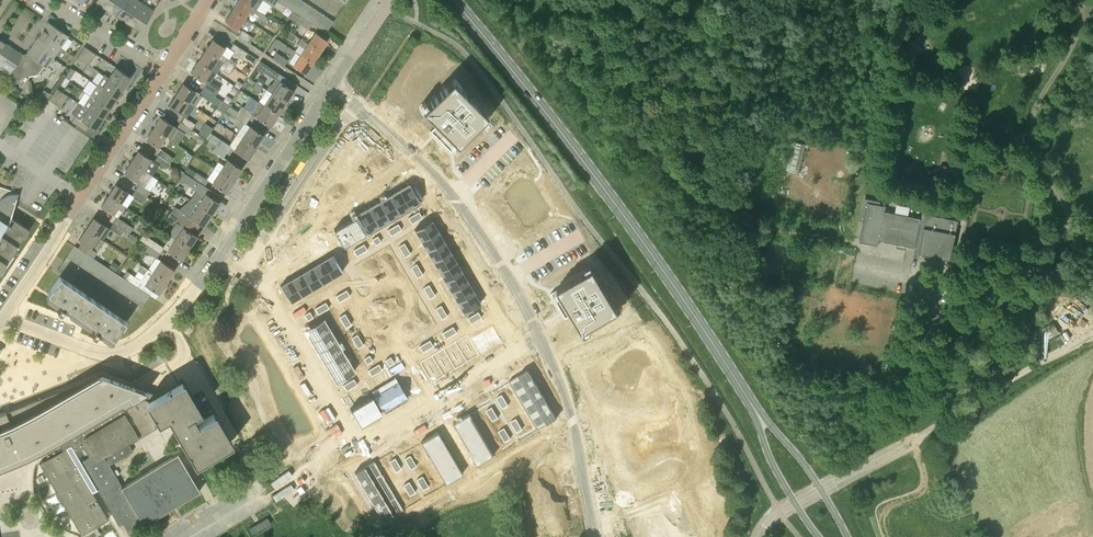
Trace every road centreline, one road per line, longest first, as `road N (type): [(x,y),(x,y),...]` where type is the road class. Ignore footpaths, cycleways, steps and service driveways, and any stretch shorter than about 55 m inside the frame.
road 1 (primary): [(758,414),(644,240),(454,0)]
road 2 (residential): [(541,340),(460,204),(335,83)]
road 3 (residential): [(431,403),(358,445),(267,288),(221,254)]
road 4 (unclassified): [(822,491),(1092,331)]
road 5 (residential): [(4,317),(164,71)]
road 6 (track): [(763,0),(728,18),(692,13),(690,135),(719,202)]
road 7 (residential): [(4,317),(73,345),(118,352),(166,322),(221,254)]
road 8 (residential): [(221,254),(335,83)]
road 9 (residential): [(164,71),(40,0)]
road 10 (residential): [(541,340),(431,403)]
road 11 (track): [(1032,134),(1034,109),(1078,25)]

